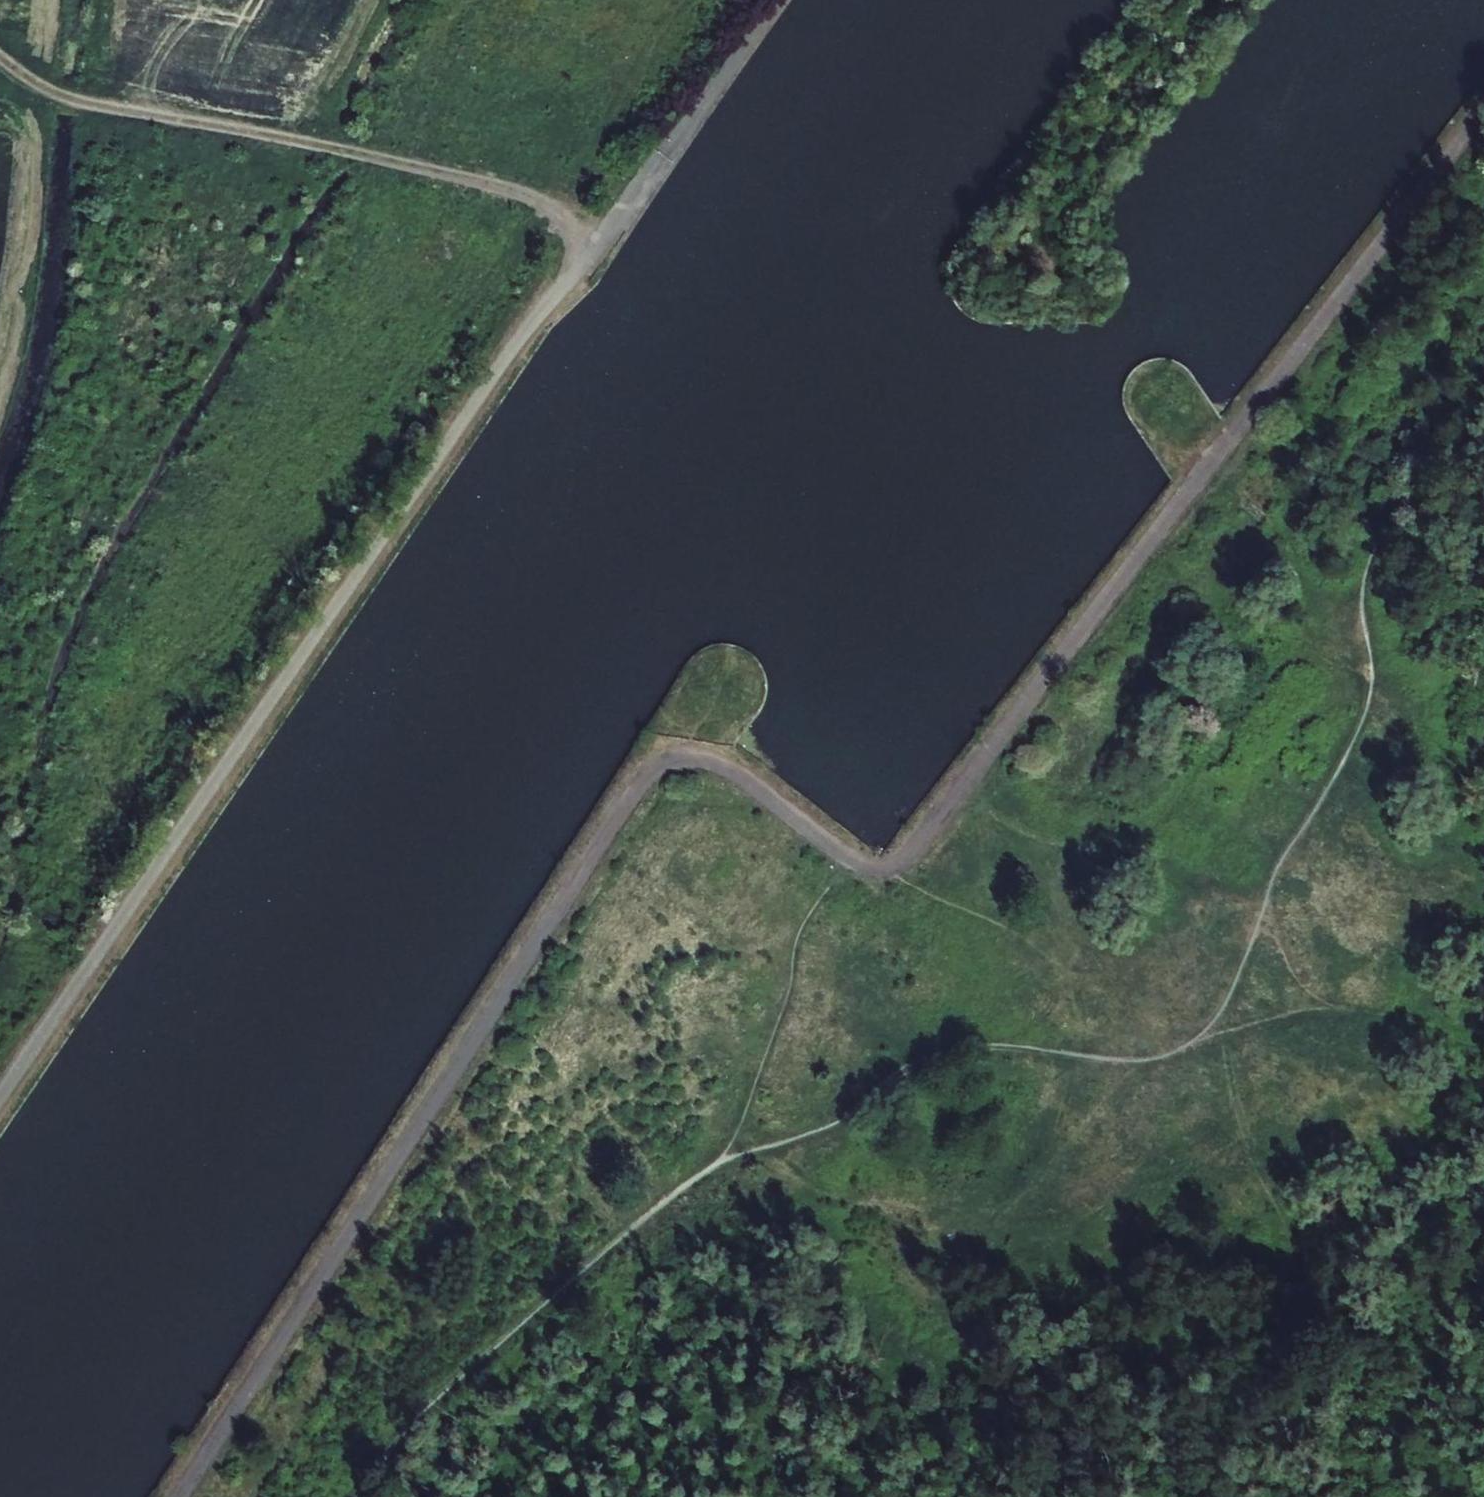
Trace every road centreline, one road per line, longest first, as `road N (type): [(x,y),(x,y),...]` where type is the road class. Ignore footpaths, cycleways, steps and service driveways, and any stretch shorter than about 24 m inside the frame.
road 1 (track): [(594,249),(557,207),(422,168),(59,95),(0,58)]

